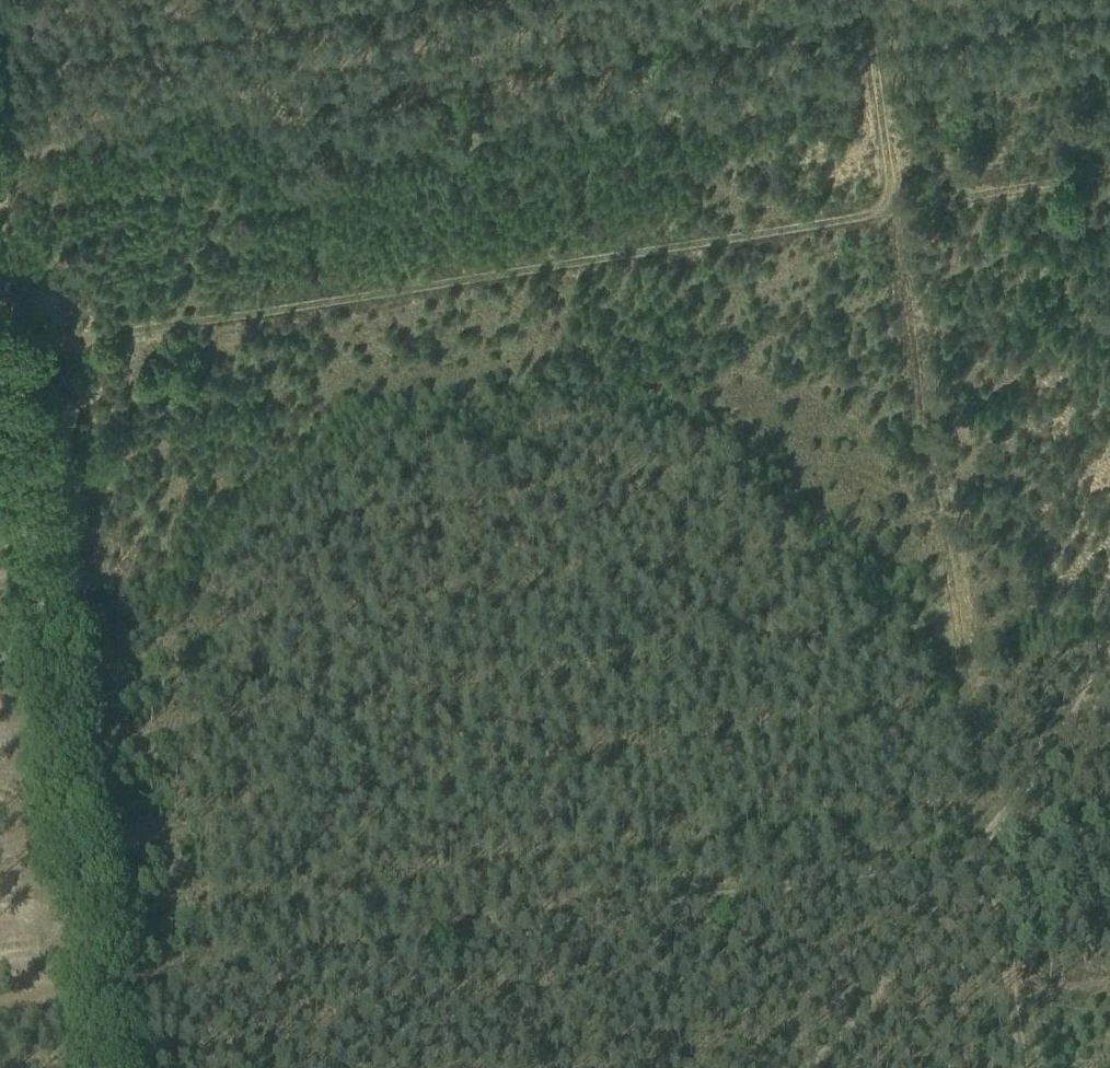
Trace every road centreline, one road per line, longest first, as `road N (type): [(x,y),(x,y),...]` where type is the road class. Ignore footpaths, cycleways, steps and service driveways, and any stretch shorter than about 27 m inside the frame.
road 1 (track): [(0,354),(1109,173)]
road 2 (track): [(102,1000),(1109,818)]
road 3 (track): [(865,0),(988,838)]
road 4 (track): [(0,359),(102,1000)]
road 5 (track): [(1109,637),(1008,791),(988,838),(949,864),(774,1067)]

